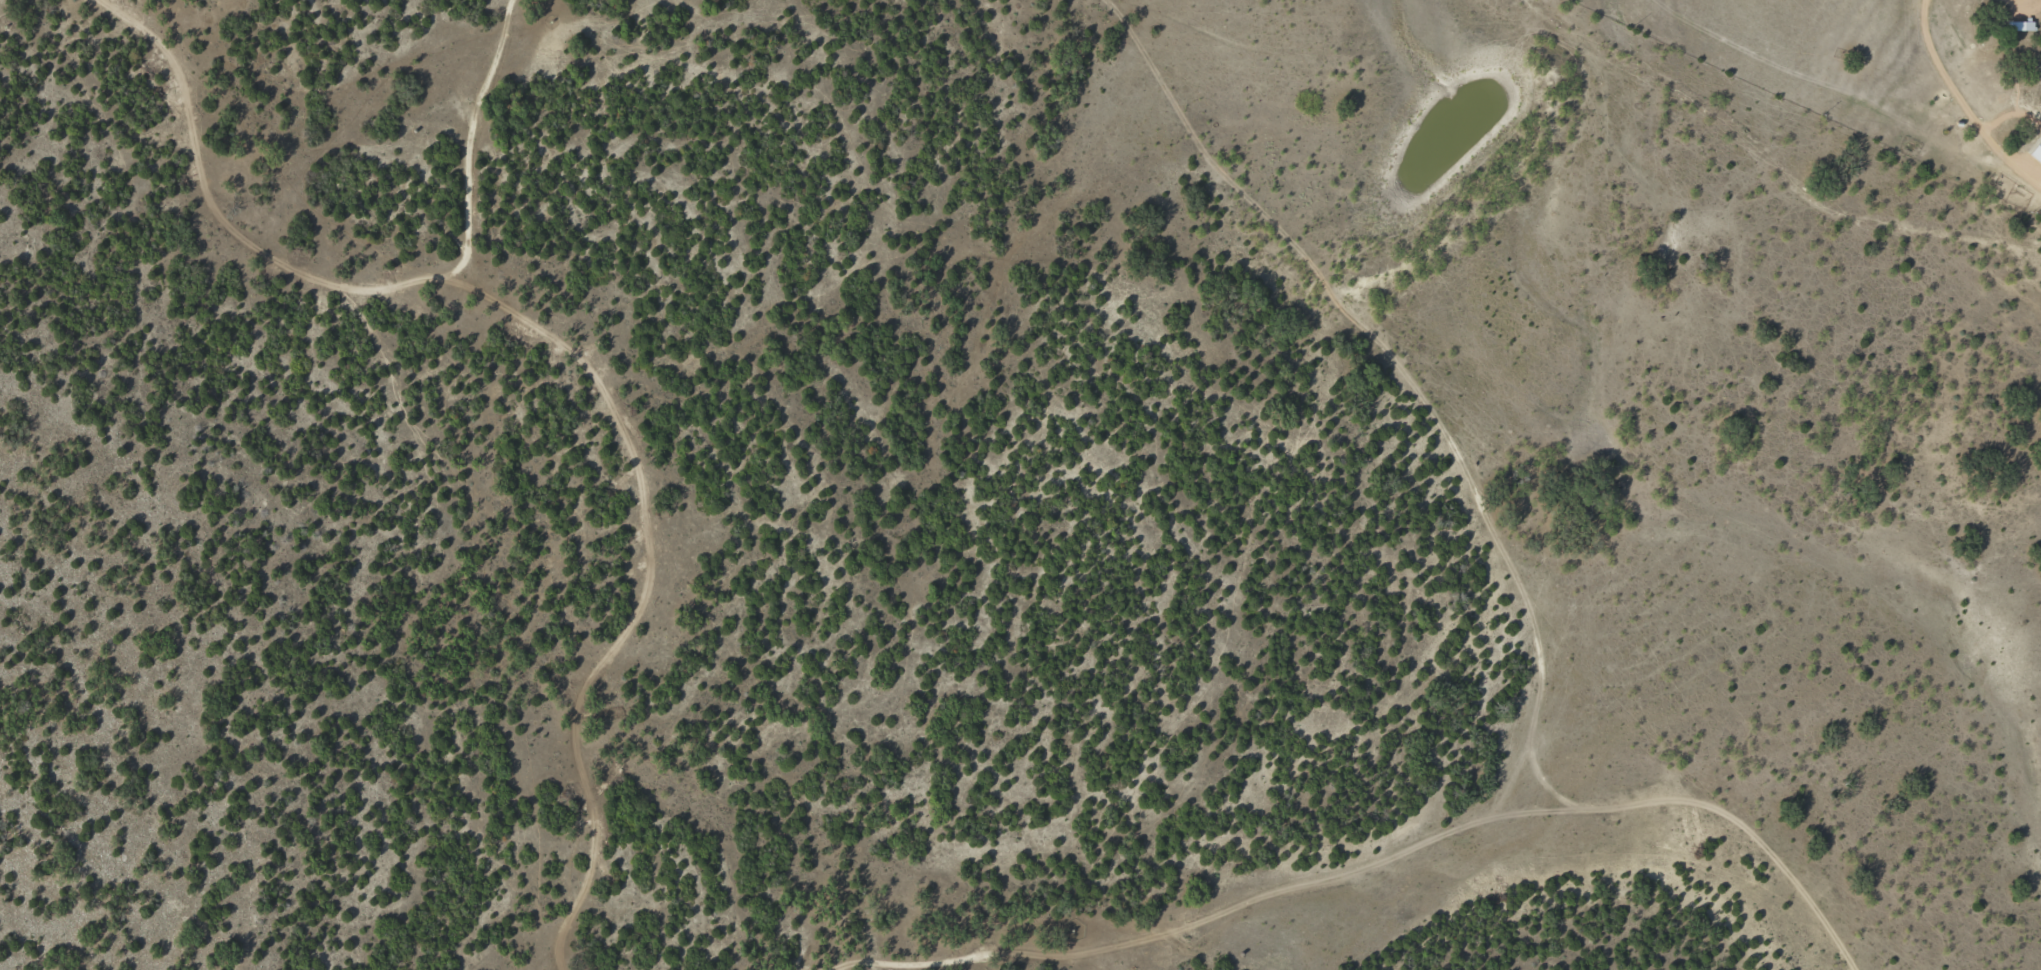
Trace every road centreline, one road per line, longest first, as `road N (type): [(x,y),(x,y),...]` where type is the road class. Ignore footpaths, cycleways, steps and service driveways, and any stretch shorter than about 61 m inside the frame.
road 1 (residential): [(1479,0),(1592,103),(1734,138),(1791,229),(2040,452)]

